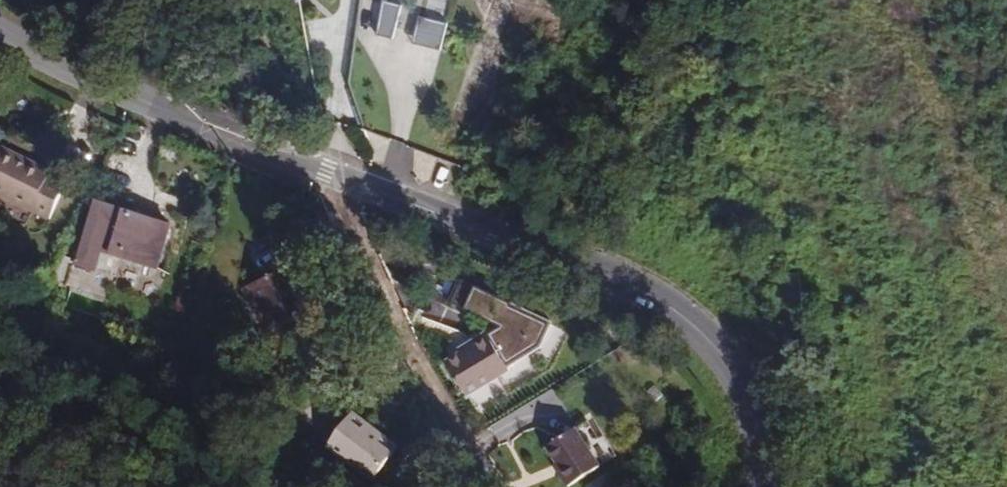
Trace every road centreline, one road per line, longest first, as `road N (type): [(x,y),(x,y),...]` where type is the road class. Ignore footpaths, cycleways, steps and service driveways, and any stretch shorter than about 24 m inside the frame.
road 1 (tertiary): [(327,173),(656,299),(731,355),(748,380),(764,416),(769,486)]
road 2 (residential): [(327,173),(435,370),(514,486)]
road 3 (tertiary): [(0,39),(327,173)]
road 4 (tertiary): [(191,486),(0,384)]
road 5 (track): [(253,0),(327,173)]

